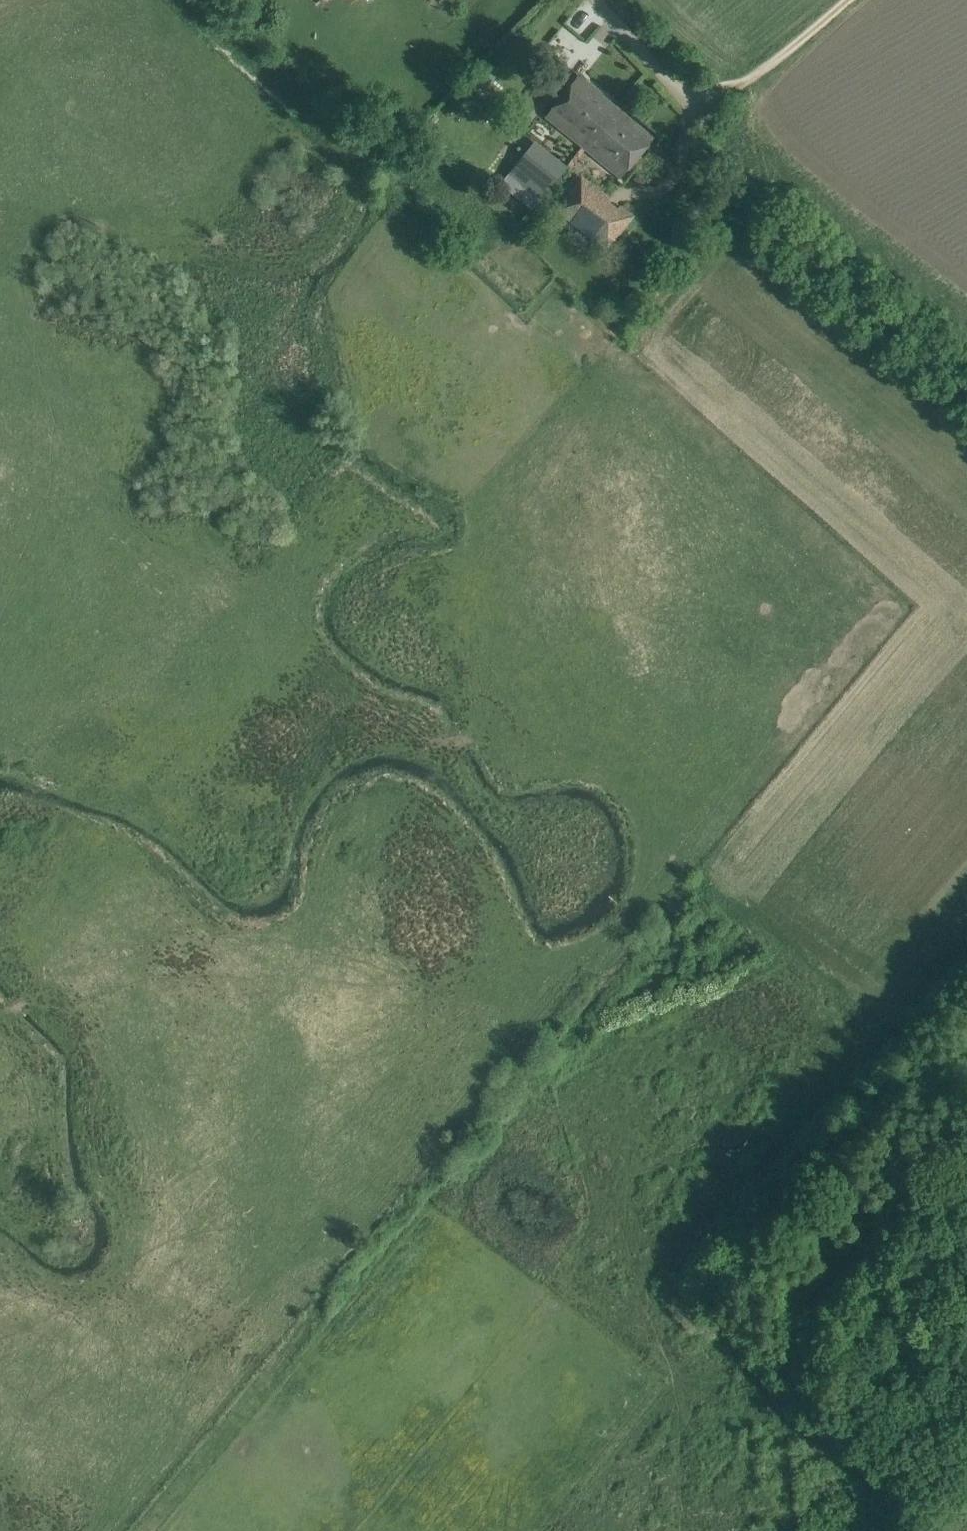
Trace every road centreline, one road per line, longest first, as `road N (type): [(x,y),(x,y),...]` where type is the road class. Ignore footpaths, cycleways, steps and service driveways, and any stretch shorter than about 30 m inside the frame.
road 1 (unclassified): [(718,99),(696,101),(682,93),(598,0)]
road 2 (track): [(842,0),(718,99)]

